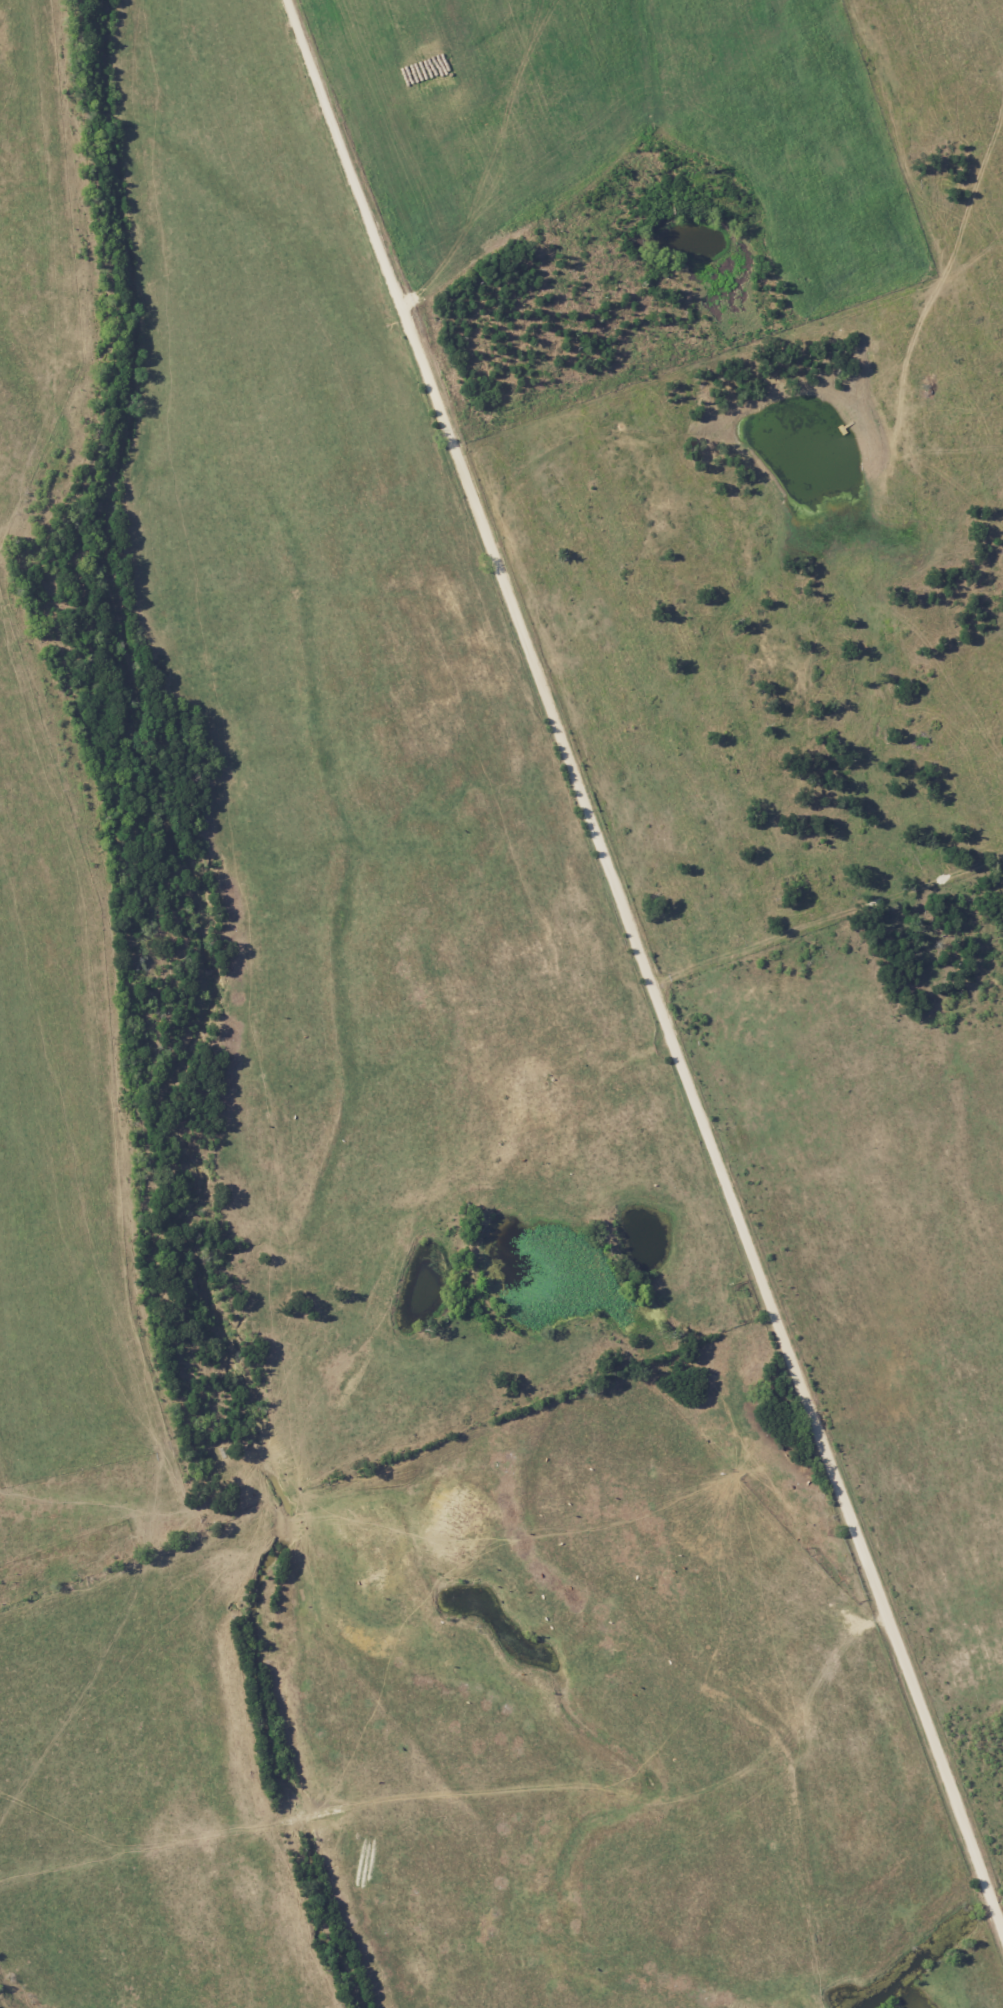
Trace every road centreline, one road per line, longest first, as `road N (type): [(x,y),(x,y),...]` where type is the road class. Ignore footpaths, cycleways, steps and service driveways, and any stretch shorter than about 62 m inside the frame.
road 1 (residential): [(304,0),(1002,1937)]

